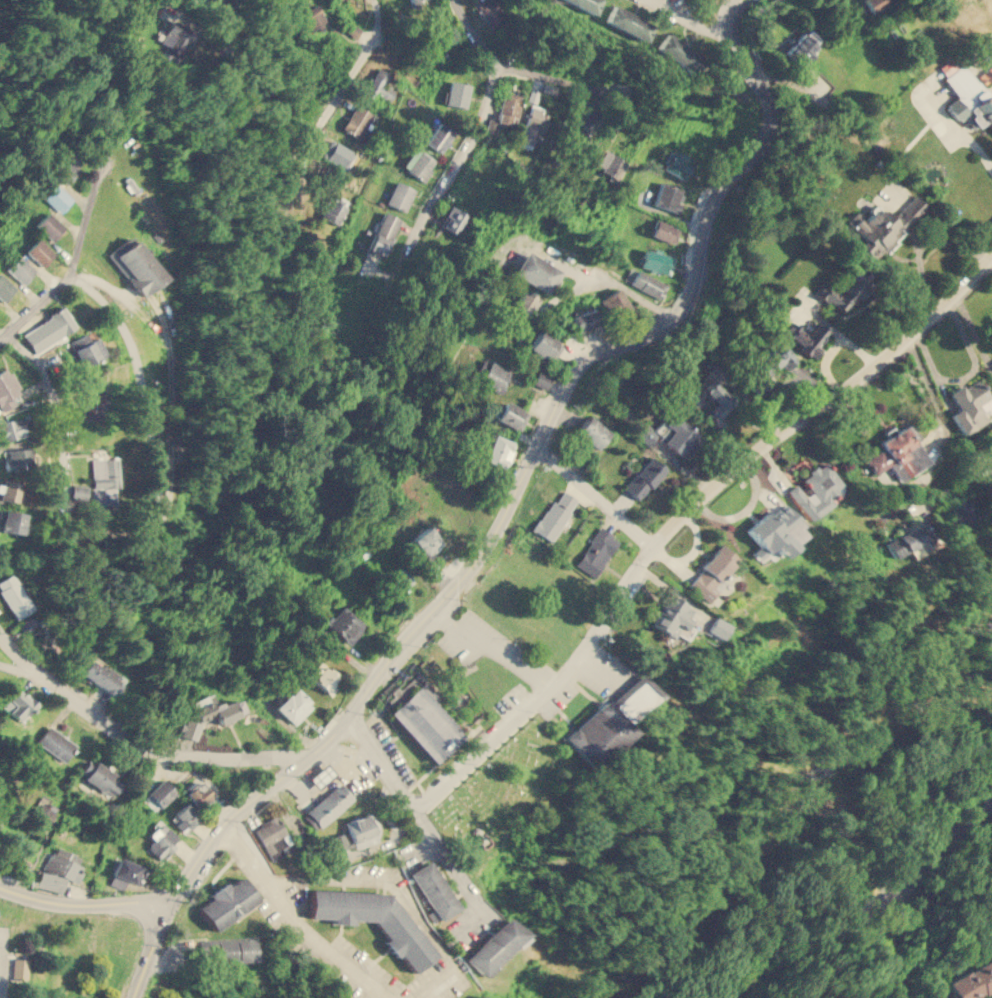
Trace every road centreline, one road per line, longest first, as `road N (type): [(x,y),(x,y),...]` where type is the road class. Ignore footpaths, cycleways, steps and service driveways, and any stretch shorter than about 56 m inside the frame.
road 1 (tertiary): [(740,0),(727,22),(730,40),(767,111),(760,140),(701,217),(685,297),(651,334),(596,353),(577,369),(477,560),(406,638),(356,710),(232,814),(171,897)]
road 2 (residential): [(356,710),(409,799),(435,799),(551,686),(686,511),(947,300),(991,254)]
road 3 (residential): [(373,0),(371,40),(291,159),(277,159),(266,141),(214,22),(196,0)]
road 4 (residential): [(0,633),(43,675),(150,751),(309,755)]
road 5 (residential): [(991,803),(854,920),(773,966),(739,997)]
road 6 (residential): [(68,276),(114,312),(134,353),(158,509)]
road 7 (residential): [(394,279),(492,101),(492,64)]
road 8 (residential): [(0,342),(68,276),(103,163)]
road 9 (residential): [(457,0),(492,64),(609,93)]
road 10 (tertiary): [(0,887),(85,903),(171,897)]
road 11 (residential): [(540,445),(654,548)]

